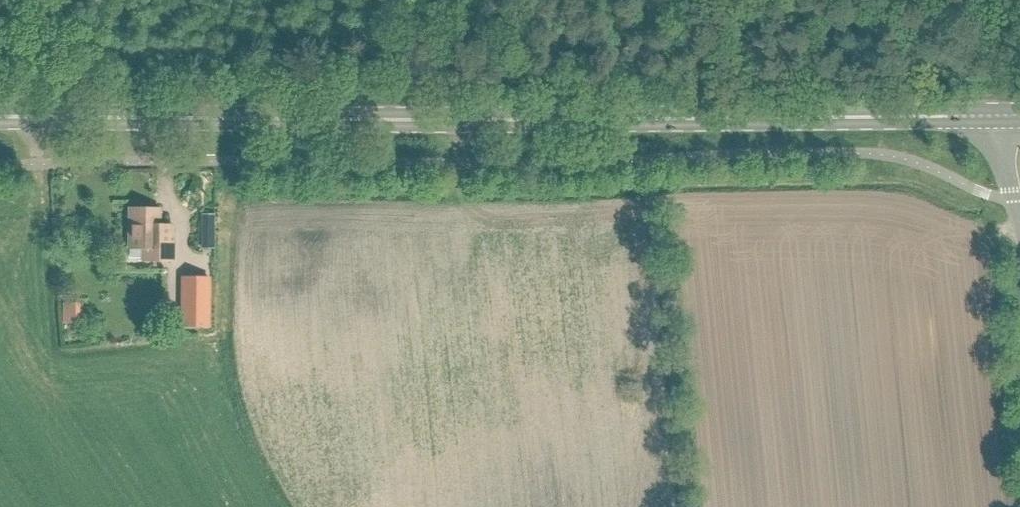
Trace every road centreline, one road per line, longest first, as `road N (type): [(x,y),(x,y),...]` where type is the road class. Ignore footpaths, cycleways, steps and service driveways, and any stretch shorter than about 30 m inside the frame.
road 1 (secondary): [(1000,116),(0,117)]

